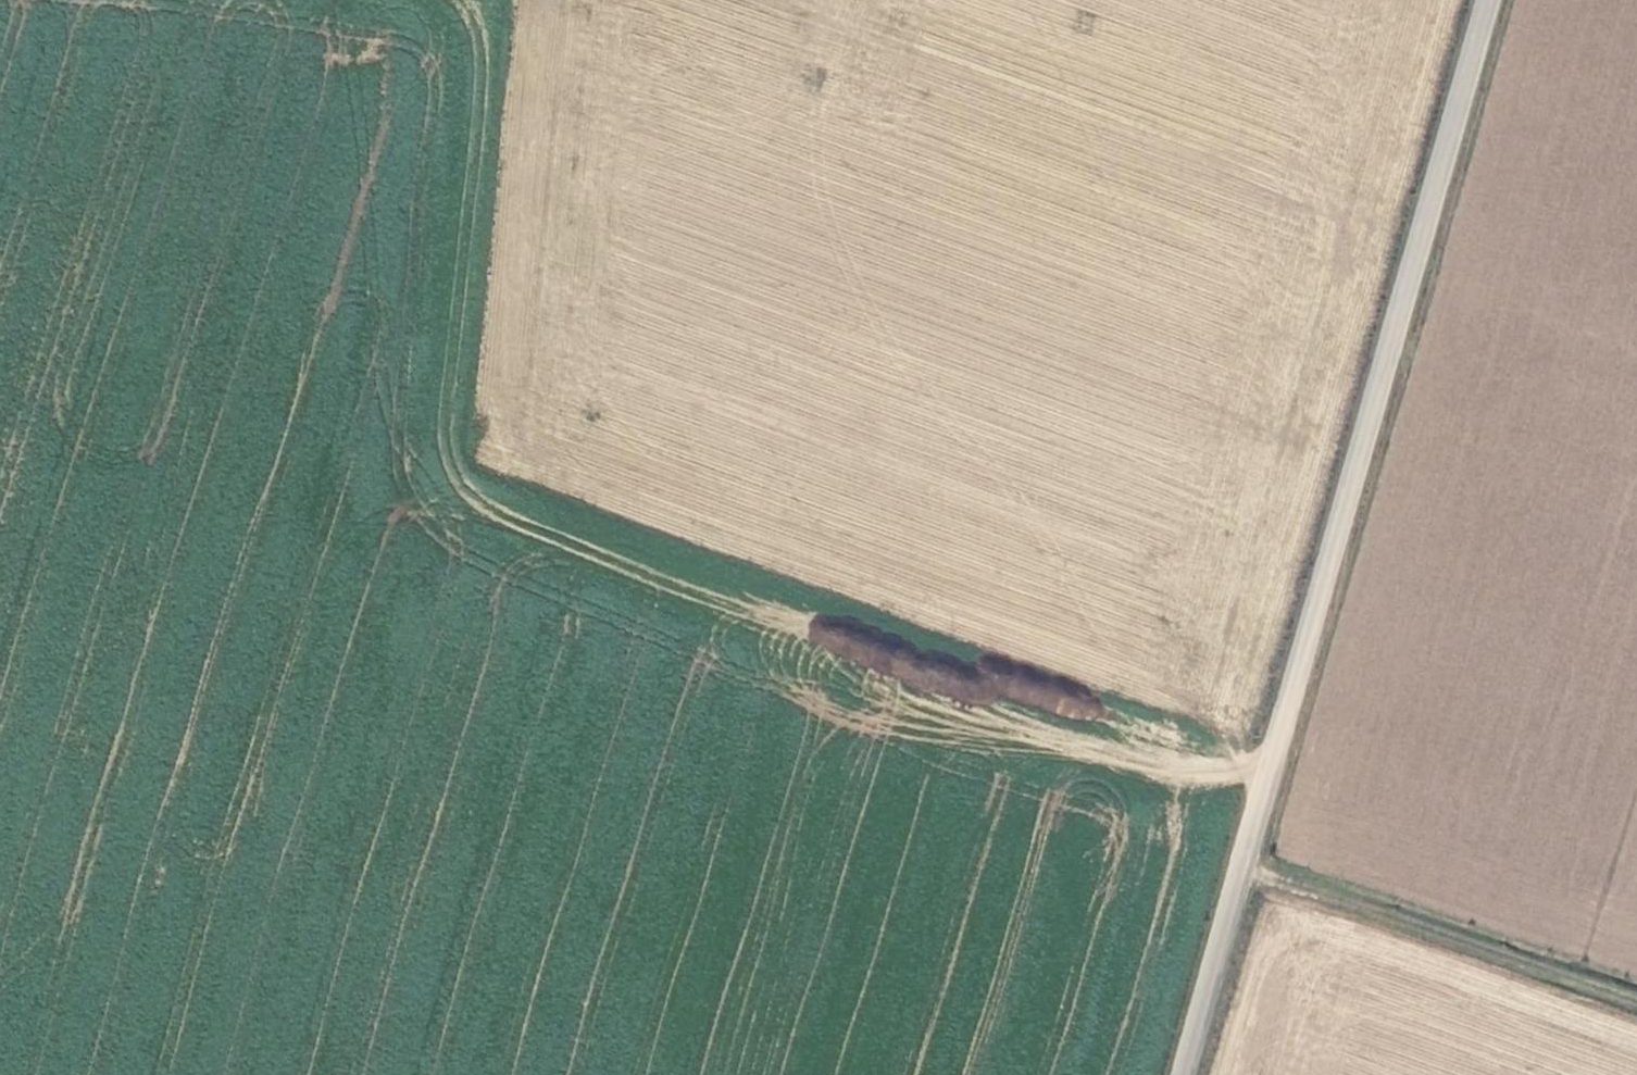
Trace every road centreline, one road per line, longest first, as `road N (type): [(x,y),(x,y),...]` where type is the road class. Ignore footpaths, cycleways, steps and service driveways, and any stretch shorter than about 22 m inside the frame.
road 1 (unclassified): [(1176,1074),(1479,0)]
road 2 (track): [(392,461),(840,613),(1058,678),(1259,778)]
road 3 (track): [(1636,1004),(1234,867)]

